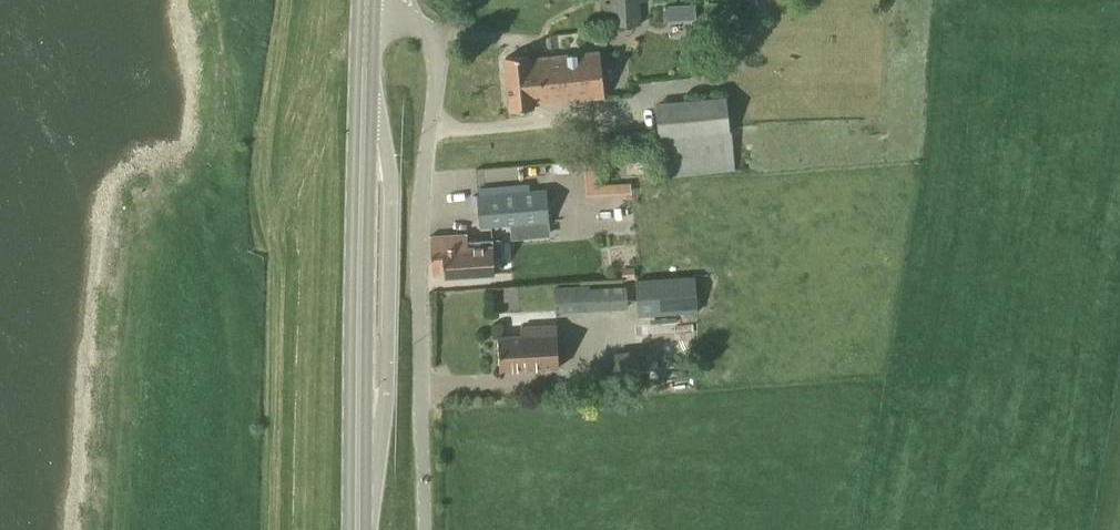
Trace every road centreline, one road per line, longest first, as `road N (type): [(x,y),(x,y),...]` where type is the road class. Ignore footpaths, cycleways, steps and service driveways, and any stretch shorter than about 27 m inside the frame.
road 1 (unclassified): [(426,529),(420,212),(440,55),(428,31),(367,26)]
road 2 (primary): [(357,529),(367,26)]

